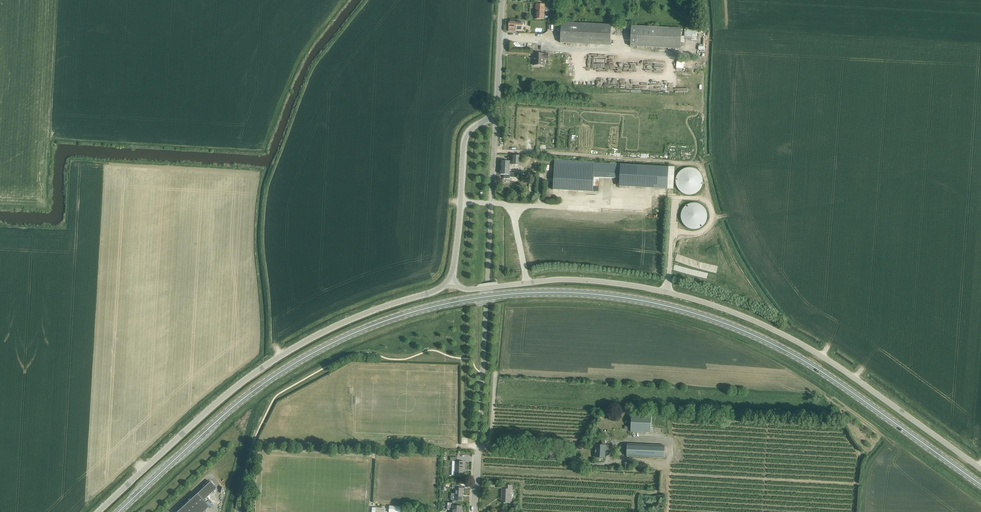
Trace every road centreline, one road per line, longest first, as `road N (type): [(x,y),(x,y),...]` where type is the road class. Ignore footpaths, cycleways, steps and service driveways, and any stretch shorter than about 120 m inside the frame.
road 1 (primary): [(980,485),(835,381),(757,336),(645,301),(534,292),(421,309),(315,352),(236,405),(118,511)]
road 2 (tertiary): [(980,469),(802,344),(710,303),(580,280),(476,289),(449,280)]
road 3 (tertiary): [(98,511),(265,366),(343,323),(449,280)]
road 4 (tertiary): [(449,280),(465,139),(496,113)]

